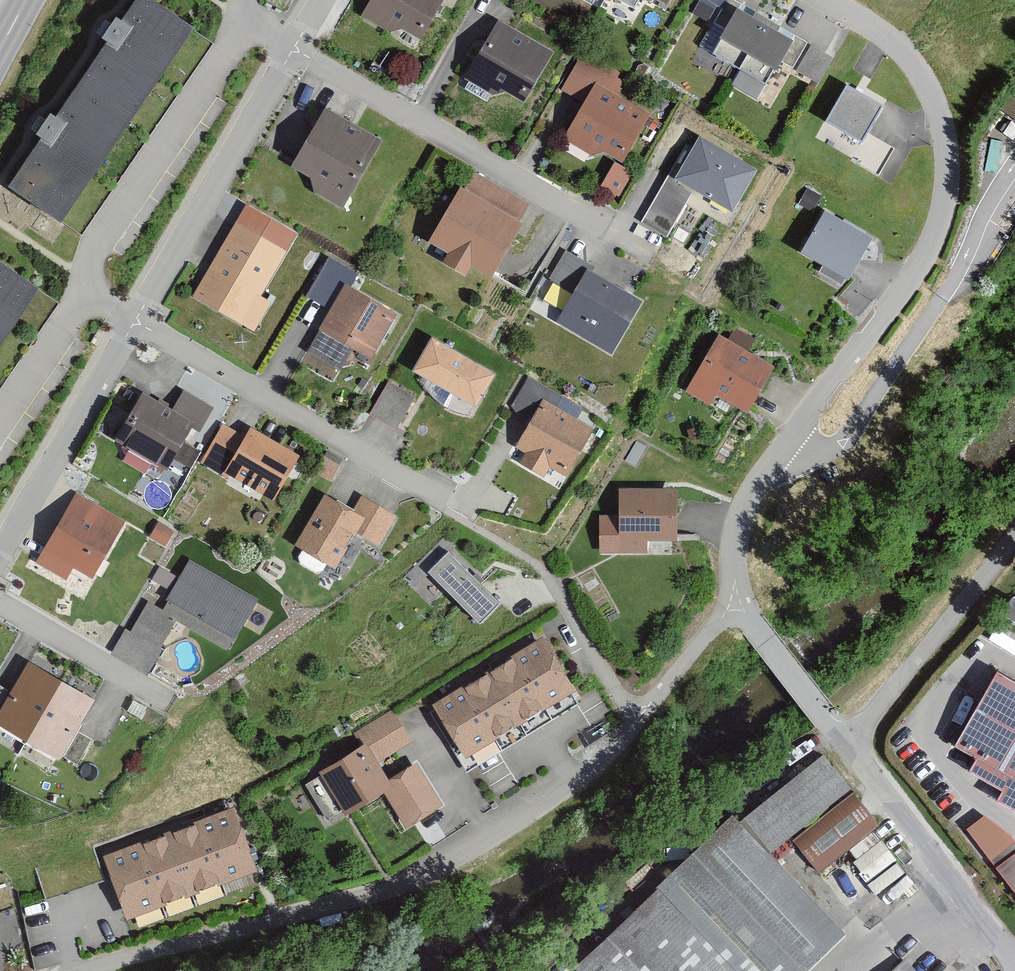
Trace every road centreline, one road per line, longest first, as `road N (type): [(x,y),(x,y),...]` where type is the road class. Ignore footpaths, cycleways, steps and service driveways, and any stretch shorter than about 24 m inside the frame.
road 1 (residential): [(820,0),(917,72),(947,129),(946,194),(926,258),(768,479),(746,550),(752,615)]
road 2 (residential): [(643,735),(547,573),(131,318)]
road 3 (residential): [(643,735),(527,838),(391,890),(94,970)]
road 4 (residential): [(752,615),(779,665),(1014,956)]
road 5 (residential): [(286,53),(617,235)]
road 6 (residential): [(131,318),(286,53)]
road 7 (residential): [(86,292),(104,248),(237,27)]
road 8 (residential): [(0,540),(131,318)]
road 9 (residential): [(0,608),(166,703)]
road 10 (residential): [(752,615),(643,735)]
road 11 (residential): [(0,423),(86,292)]

